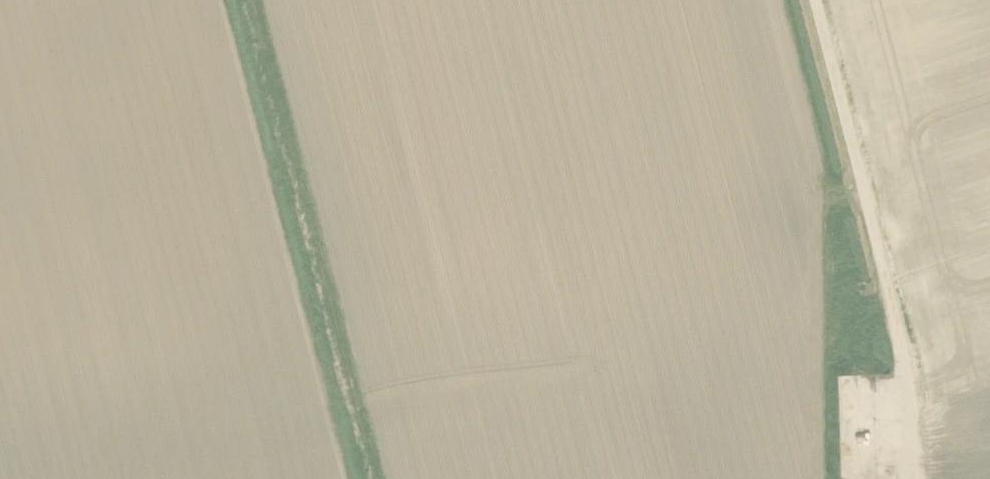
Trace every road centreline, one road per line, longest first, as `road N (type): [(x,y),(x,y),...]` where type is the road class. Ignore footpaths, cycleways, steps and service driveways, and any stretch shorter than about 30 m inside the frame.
road 1 (track): [(903,478),(882,270),(813,0)]

